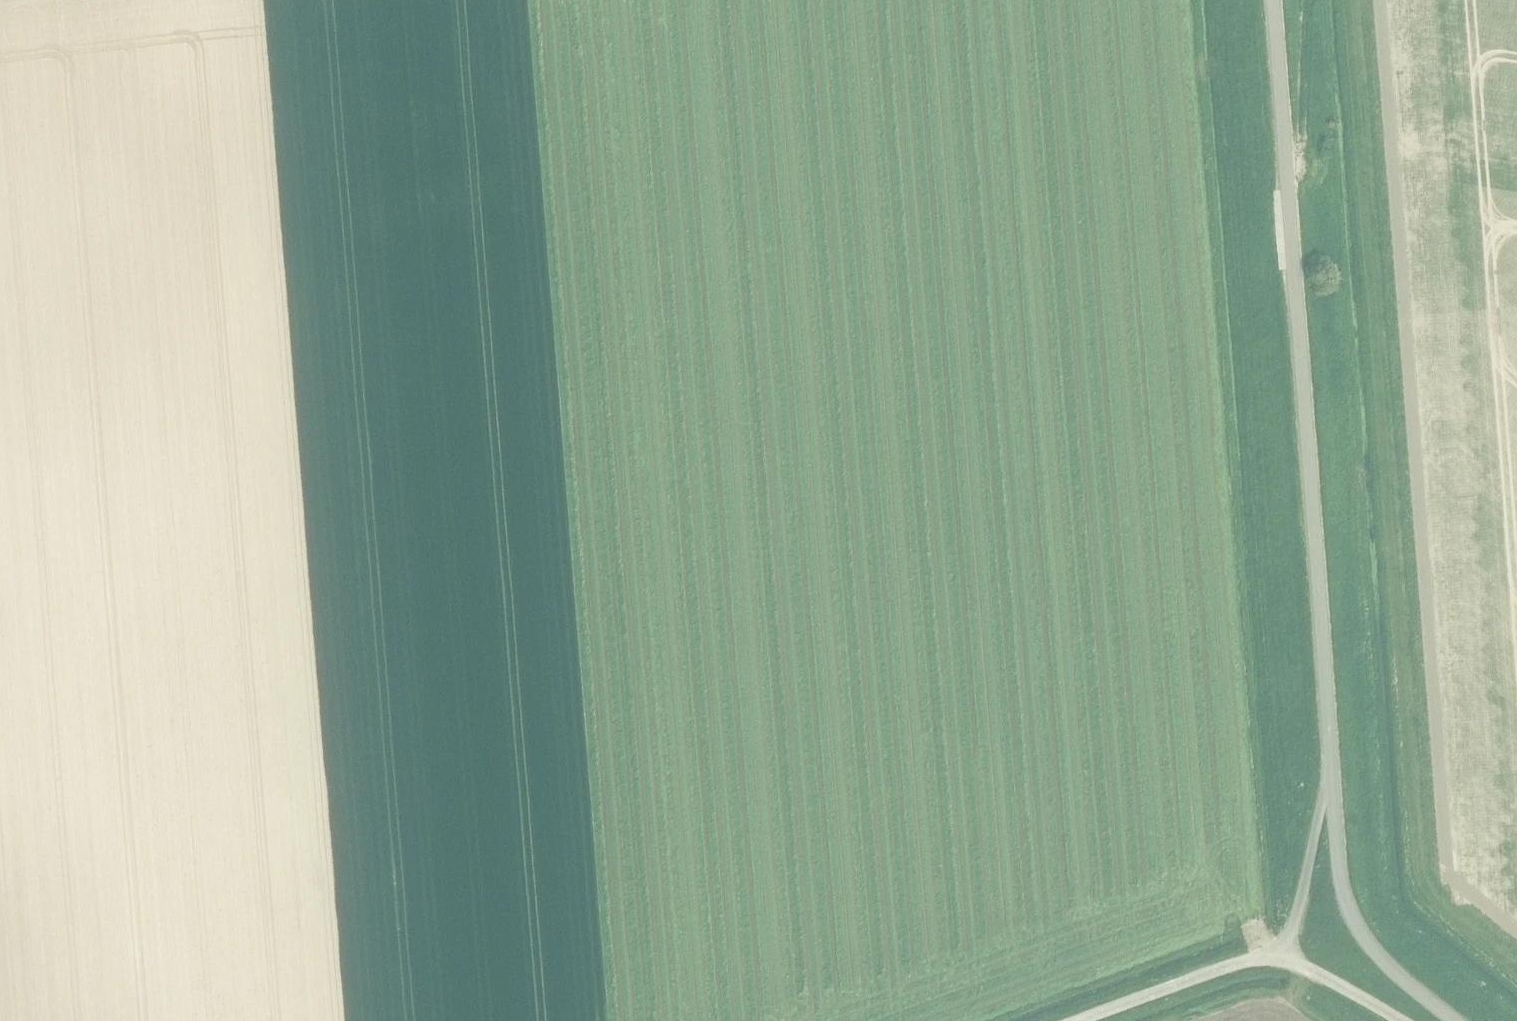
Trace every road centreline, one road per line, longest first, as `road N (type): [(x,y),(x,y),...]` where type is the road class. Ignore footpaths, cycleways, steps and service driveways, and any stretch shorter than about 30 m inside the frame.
road 1 (unclassified): [(1332,785),(1270,0)]
road 2 (unclassified): [(1451,1020),(1369,951),(1348,918),(1332,785)]
road 3 (unclassified): [(1077,1020),(1270,955)]
road 4 (unclassified): [(1332,785),(1320,804),(1290,930),(1270,955)]
road 5 (unclassified): [(1270,955),(1397,1020)]

